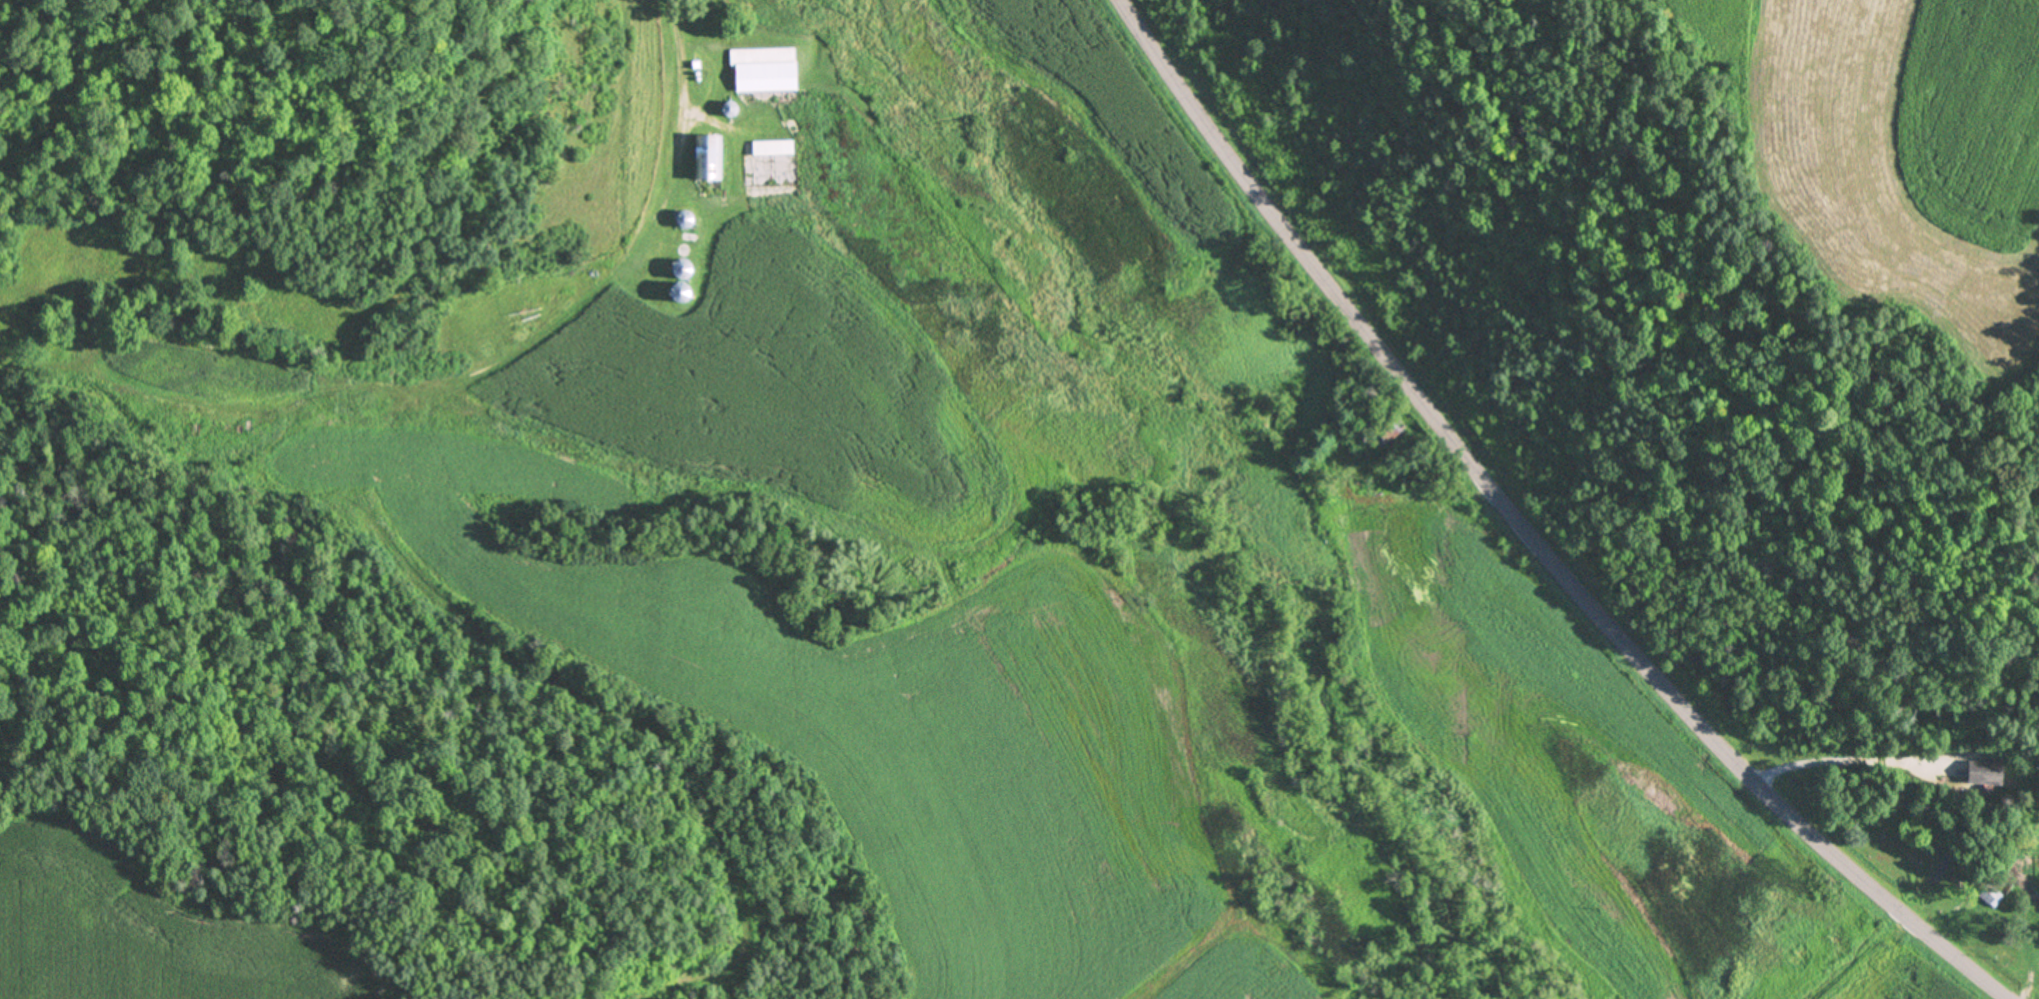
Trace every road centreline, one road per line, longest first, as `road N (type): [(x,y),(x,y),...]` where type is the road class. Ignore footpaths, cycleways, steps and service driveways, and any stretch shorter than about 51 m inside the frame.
road 1 (residential): [(2008,998),(1802,827),(1565,575),(1243,177),(1119,0)]

